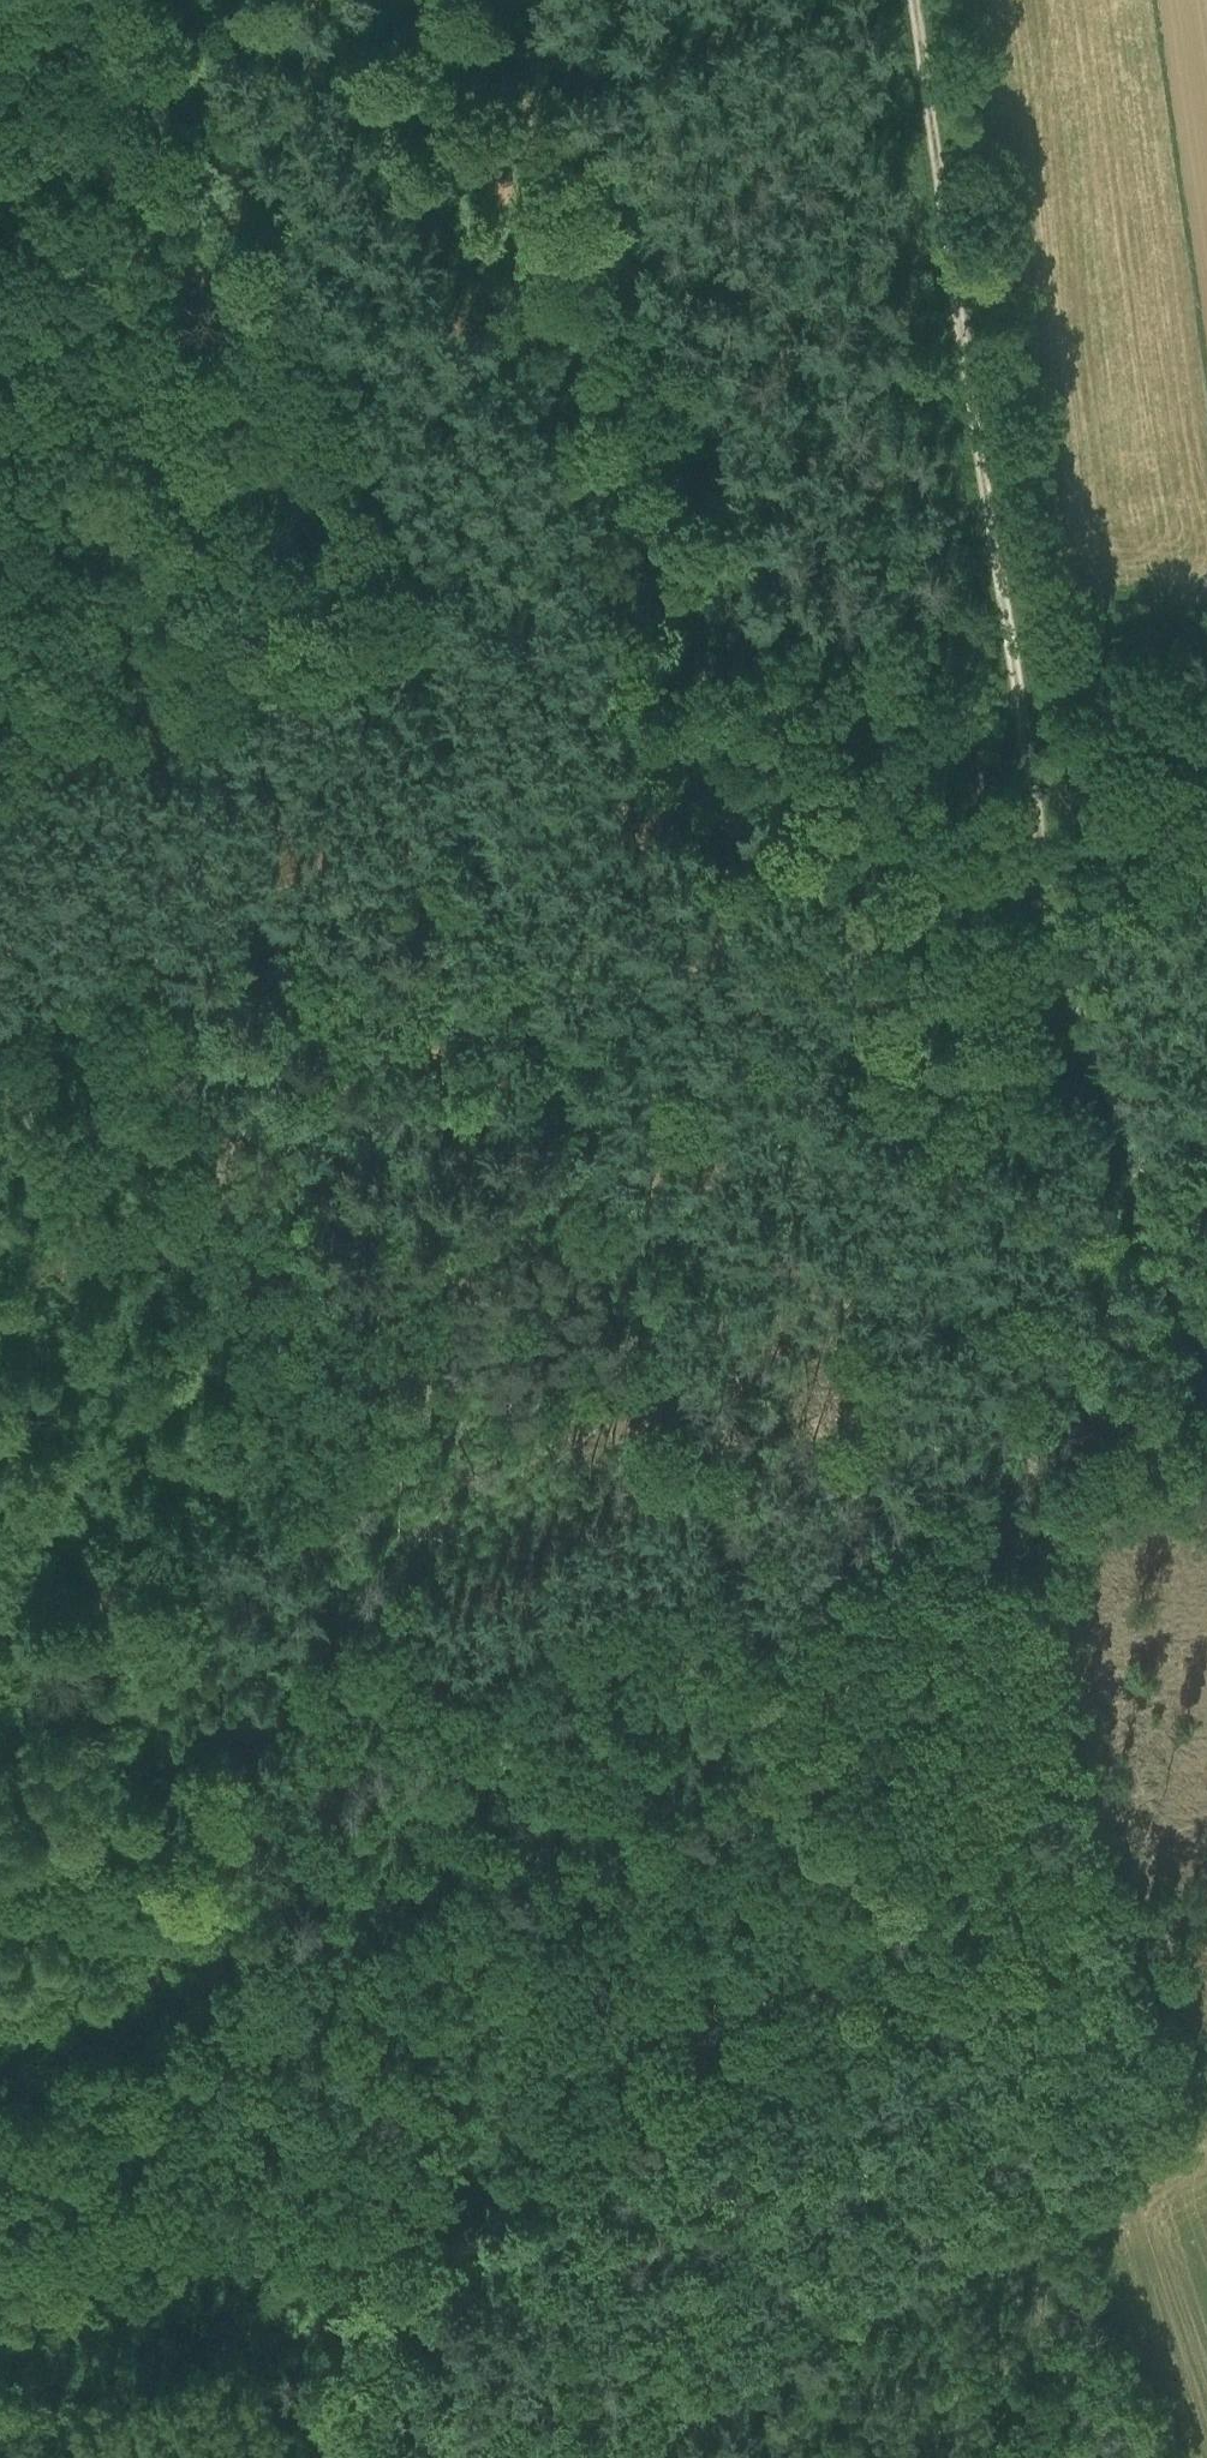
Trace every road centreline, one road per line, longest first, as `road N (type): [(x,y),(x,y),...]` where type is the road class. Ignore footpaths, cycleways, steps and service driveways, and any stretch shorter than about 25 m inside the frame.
road 1 (track): [(210,0),(214,54),(396,505),(504,852),(784,1638),(1206,1461)]
road 2 (track): [(918,0),(1042,889),(1097,1073),(1206,1349)]

